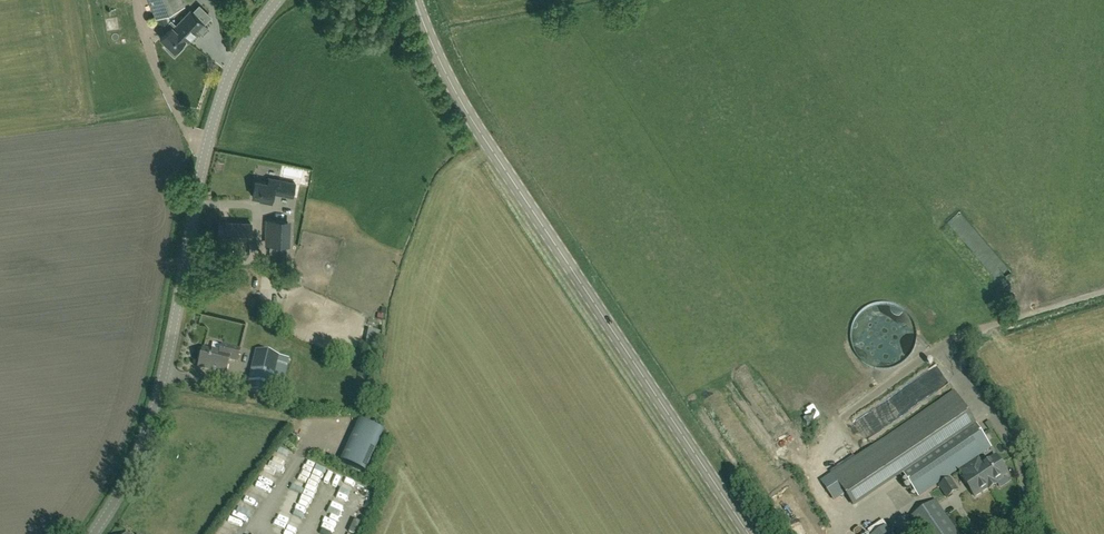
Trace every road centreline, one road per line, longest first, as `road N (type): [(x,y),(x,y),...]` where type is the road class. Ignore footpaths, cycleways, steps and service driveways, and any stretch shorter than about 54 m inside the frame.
road 1 (tertiary): [(749,533),(457,93),(415,0)]
road 2 (unclassified): [(93,533),(133,470),(158,395),(225,85),(278,0)]

